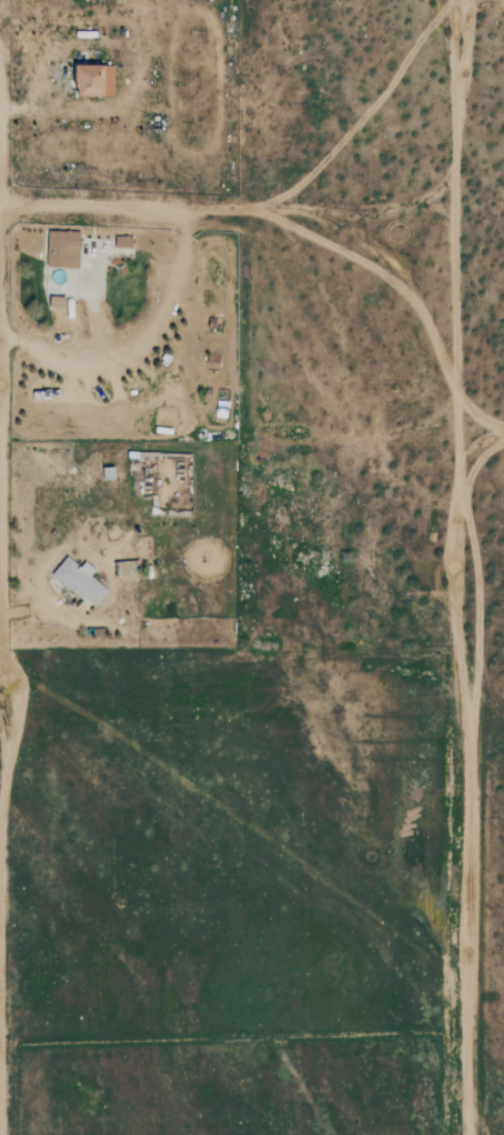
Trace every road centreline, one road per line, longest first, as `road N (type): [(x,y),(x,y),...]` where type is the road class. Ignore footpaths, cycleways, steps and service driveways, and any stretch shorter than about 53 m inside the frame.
road 1 (track): [(459,1134),(443,0)]
road 2 (track): [(0,202),(268,212),(384,273),(415,300),(454,372)]
road 3 (track): [(0,802),(14,717),(0,506)]
road 4 (track): [(0,340),(83,364),(123,356),(158,328),(175,287),(187,209)]
road 5 (track): [(1,1134),(0,1001)]

